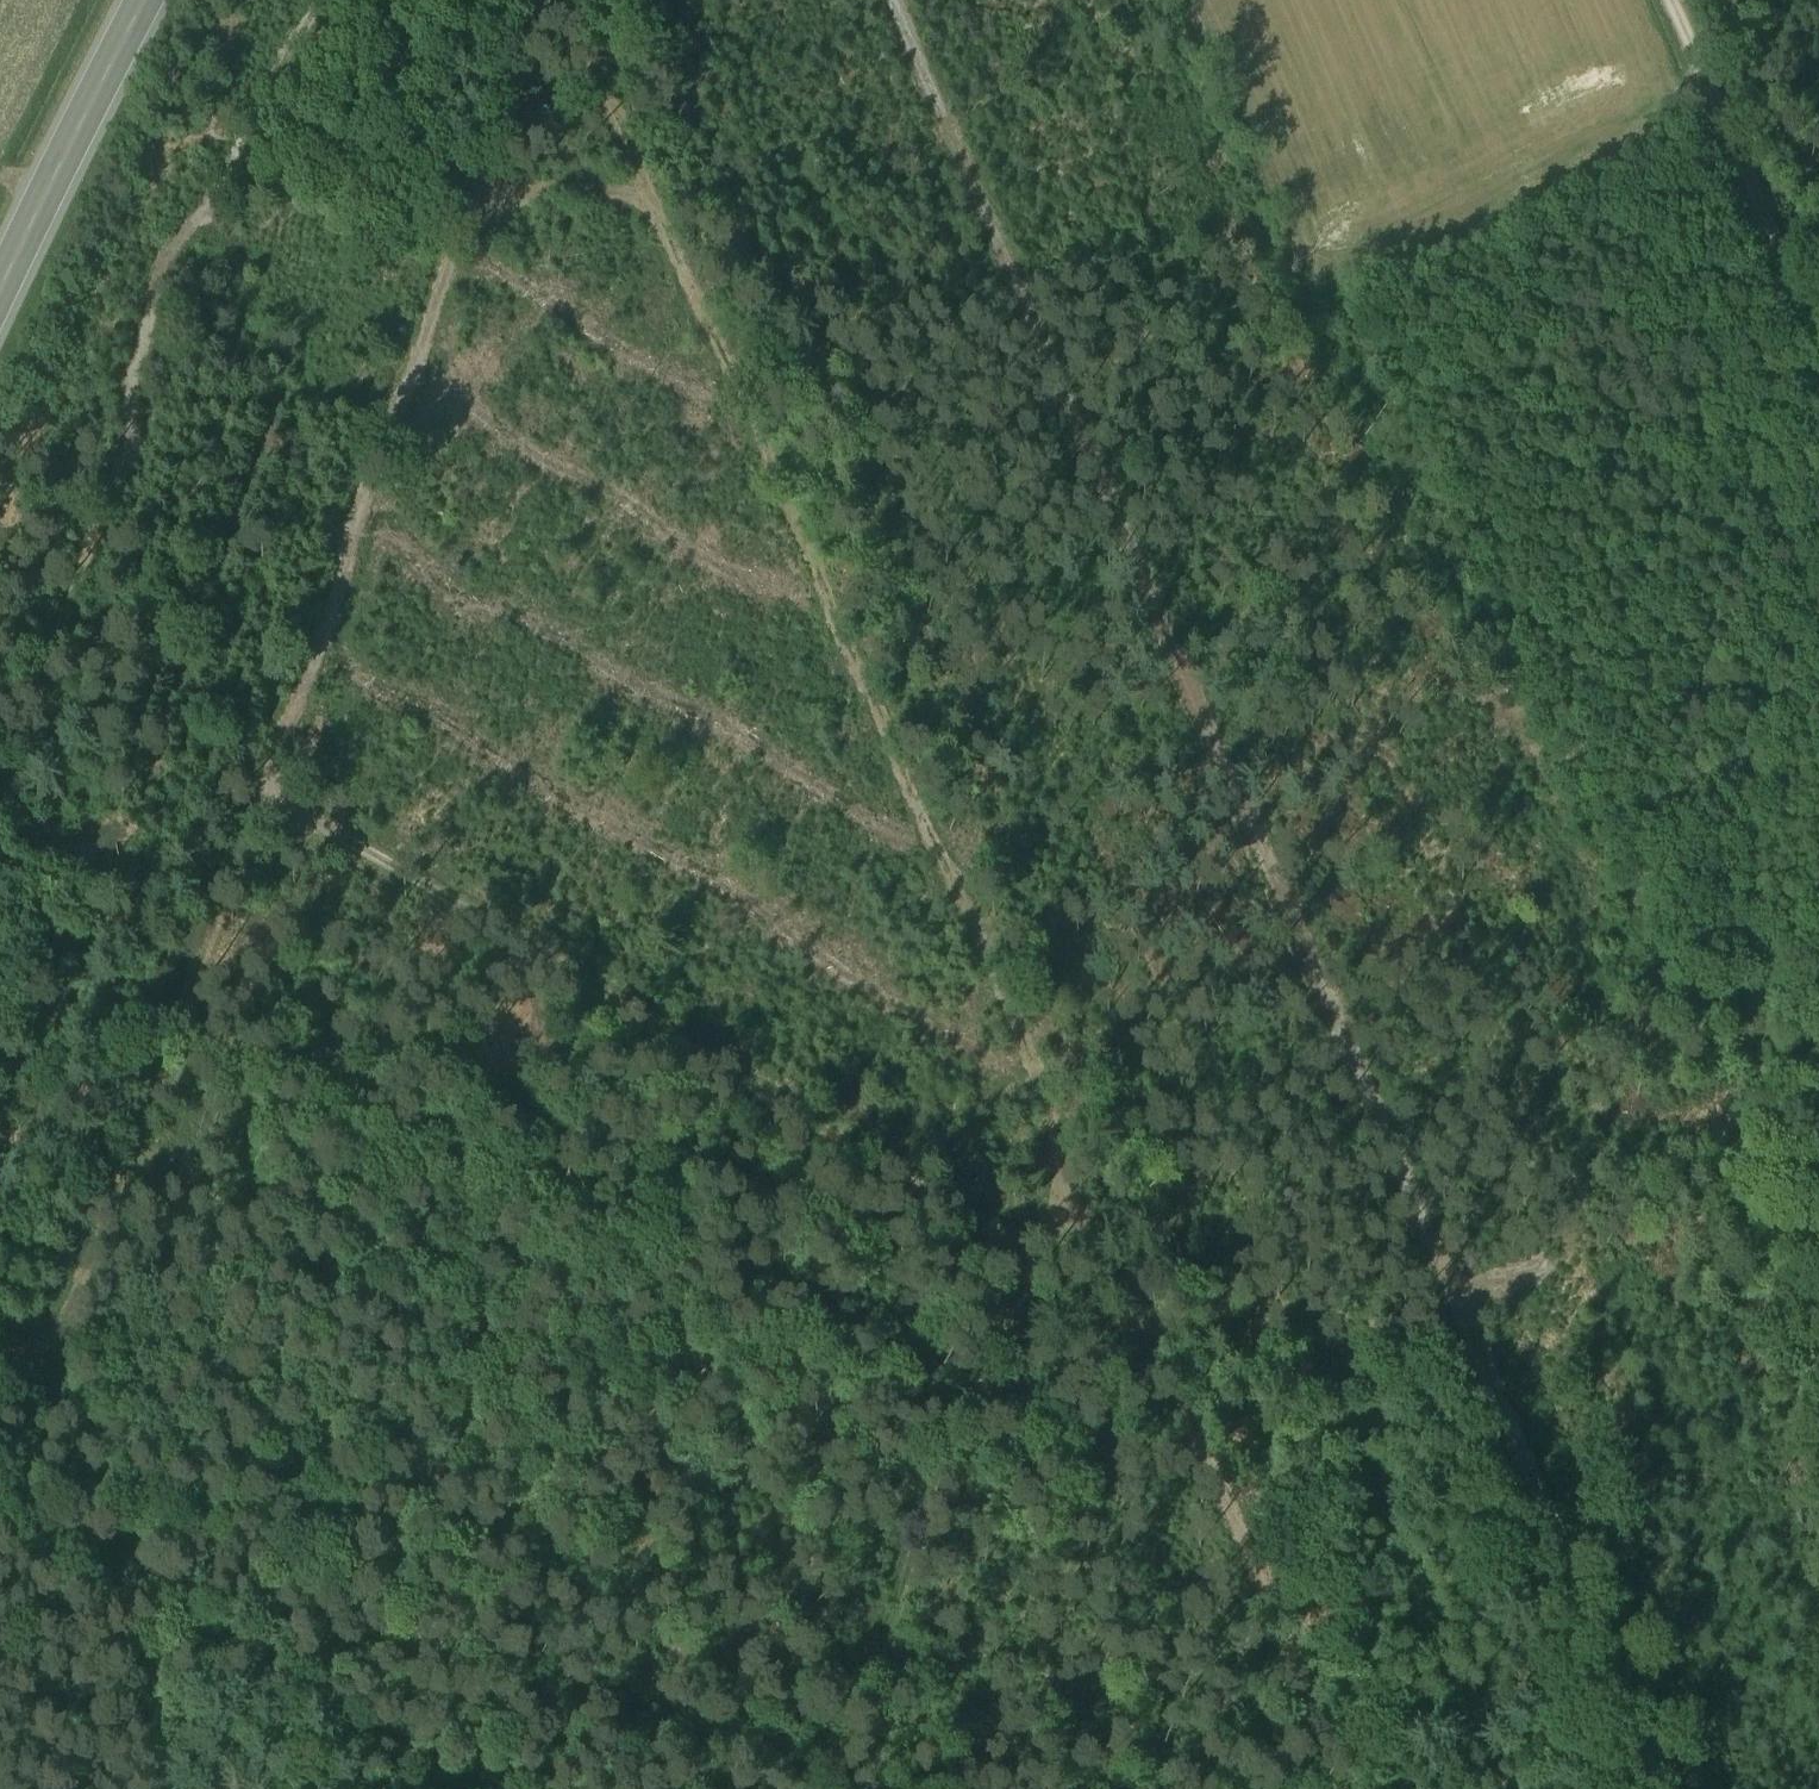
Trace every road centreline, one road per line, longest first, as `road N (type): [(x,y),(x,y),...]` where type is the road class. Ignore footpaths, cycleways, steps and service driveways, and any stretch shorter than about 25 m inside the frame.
road 1 (track): [(490,1788),(0,1484)]
road 2 (secondary): [(145,0),(0,290)]

